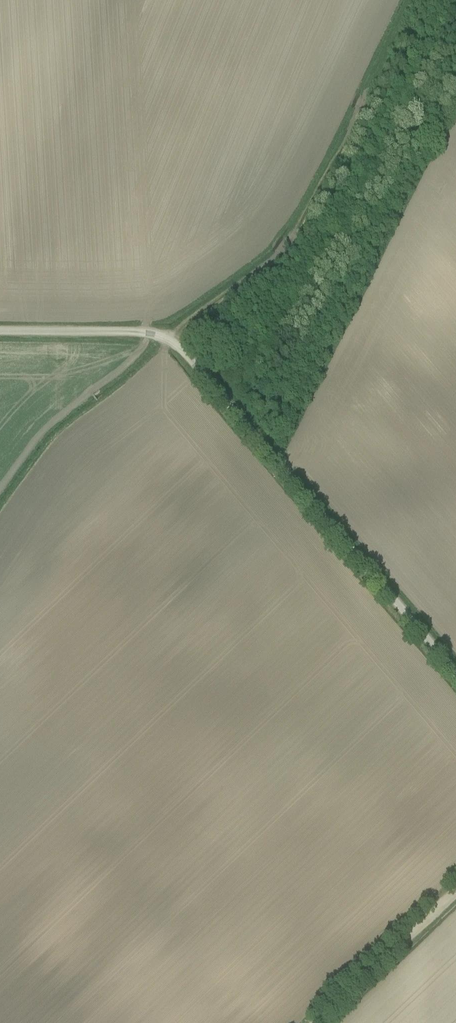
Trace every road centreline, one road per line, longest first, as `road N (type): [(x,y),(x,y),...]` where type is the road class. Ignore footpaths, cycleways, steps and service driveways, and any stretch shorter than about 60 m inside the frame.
road 1 (unclassified): [(455,673),(168,337),(0,331)]
road 2 (track): [(168,337),(285,240),(408,0)]
road 3 (track): [(455,892),(318,1022)]

